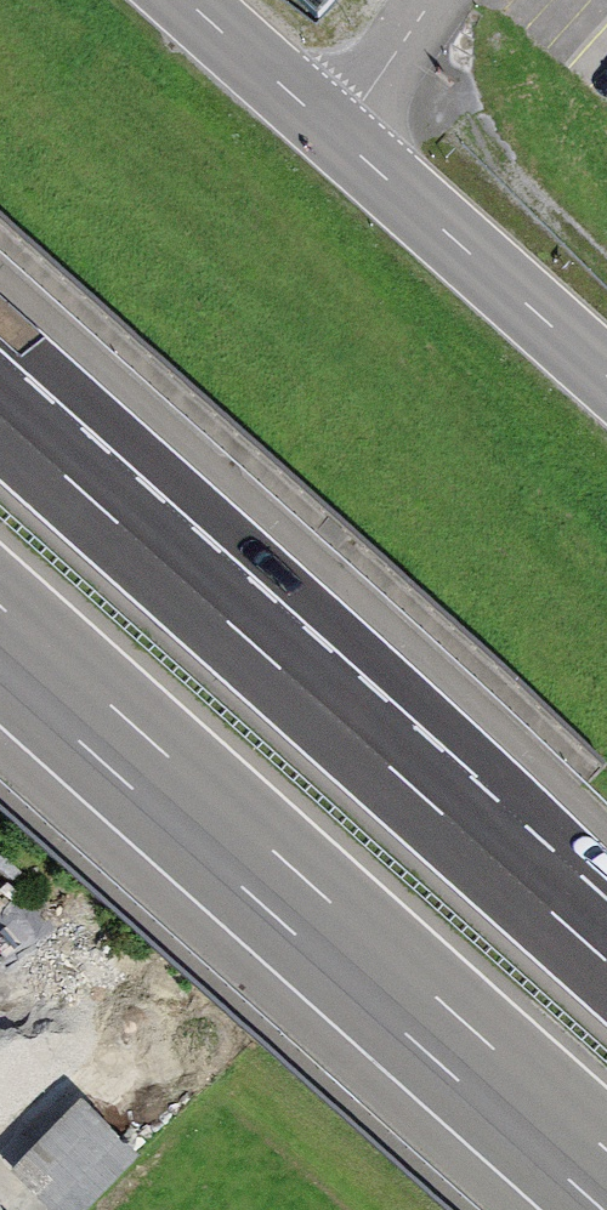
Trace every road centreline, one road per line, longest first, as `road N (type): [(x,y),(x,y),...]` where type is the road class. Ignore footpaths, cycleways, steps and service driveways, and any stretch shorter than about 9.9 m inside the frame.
road 1 (motorway): [(0,638),(606,1181)]
road 2 (motorway): [(606,958),(0,415)]
road 3 (primary): [(183,0),(606,378)]

